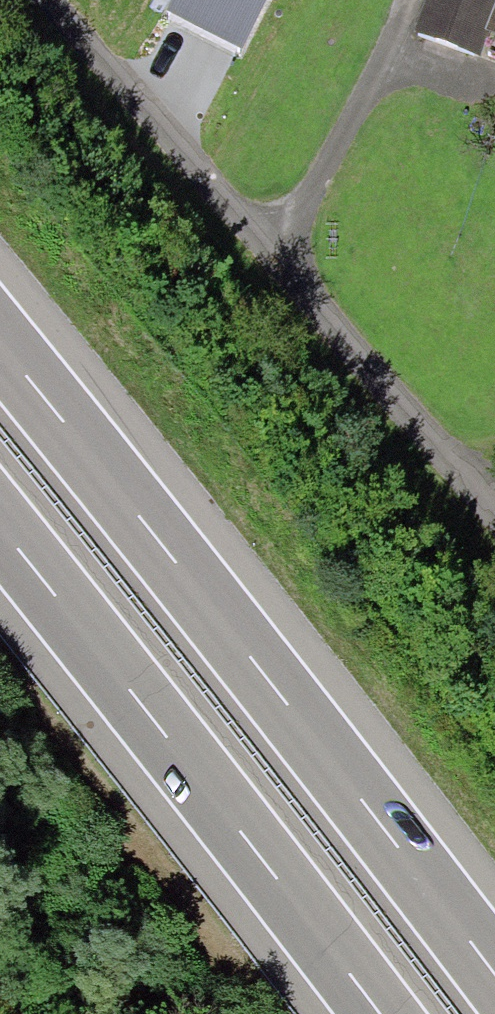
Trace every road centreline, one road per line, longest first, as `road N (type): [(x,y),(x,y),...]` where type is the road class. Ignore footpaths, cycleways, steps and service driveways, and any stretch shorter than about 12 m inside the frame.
road 1 (motorway): [(494,971),(0,343)]
road 2 (residential): [(42,0),(494,538)]
road 3 (motorway): [(0,531),(378,1013)]

